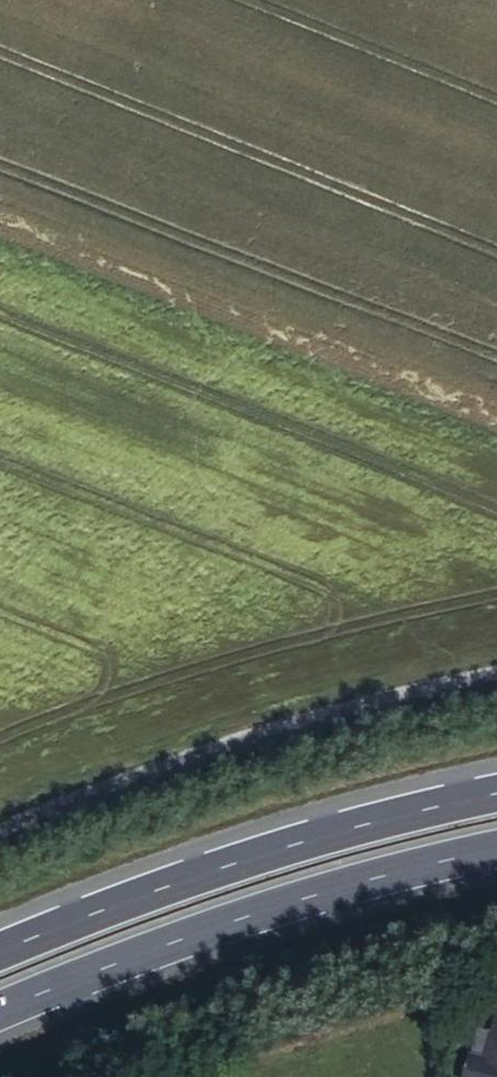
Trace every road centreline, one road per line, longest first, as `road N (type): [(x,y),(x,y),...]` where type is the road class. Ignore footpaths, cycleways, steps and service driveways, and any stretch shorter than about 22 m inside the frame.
road 1 (trunk): [(0,1009),(293,903),(496,848)]
road 2 (unclassified): [(496,676),(297,720),(0,832)]
road 3 (trunk): [(496,793),(248,859),(0,951)]

